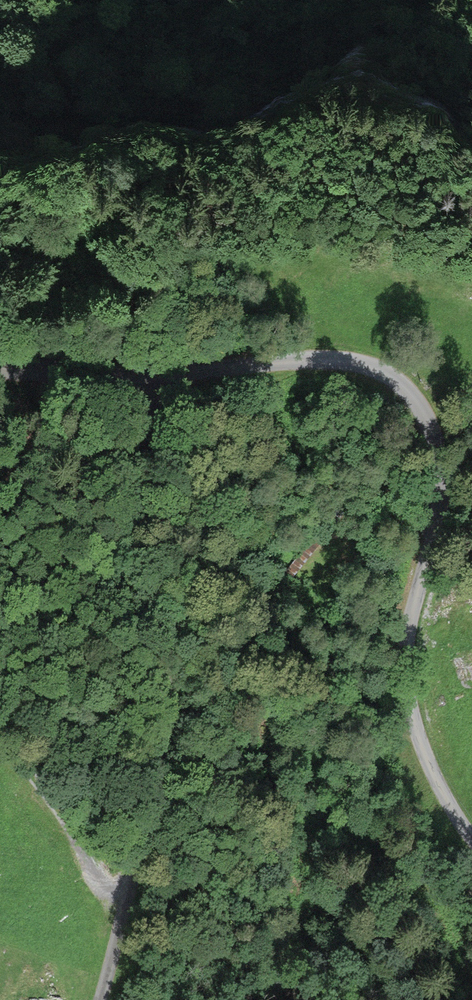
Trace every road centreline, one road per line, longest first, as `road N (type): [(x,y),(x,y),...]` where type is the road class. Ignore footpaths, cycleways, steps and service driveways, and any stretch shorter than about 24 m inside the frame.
road 1 (unclassified): [(0,370),(94,378),(291,365),(412,381),(431,426),(428,491),(398,624),(422,753),(471,828)]
road 2 (track): [(165,373),(146,408),(118,519),(150,611),(164,718),(137,876),(101,999)]

